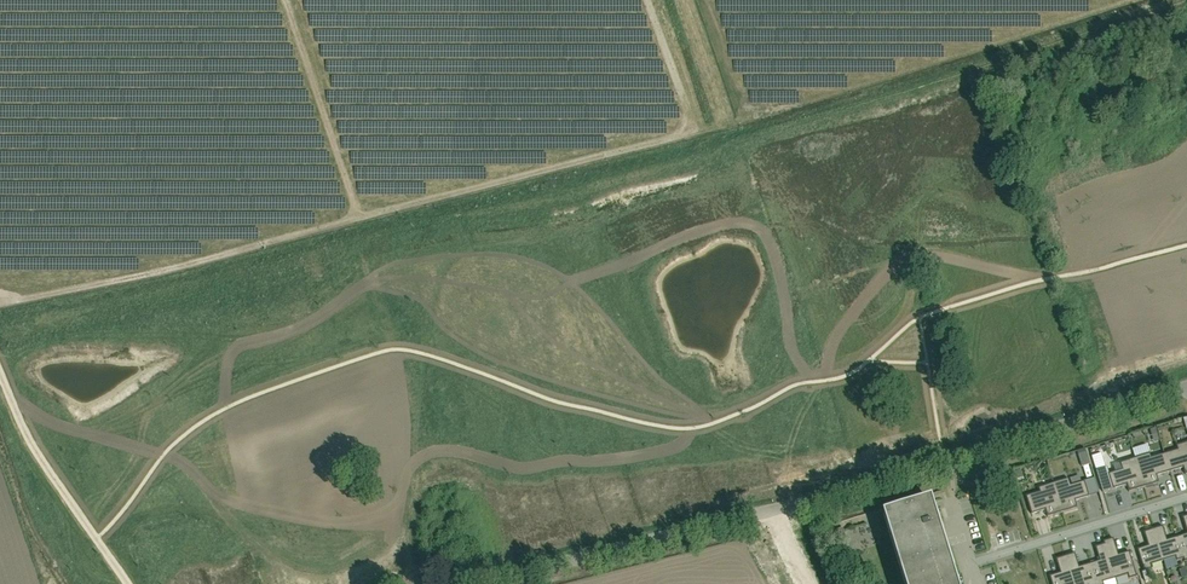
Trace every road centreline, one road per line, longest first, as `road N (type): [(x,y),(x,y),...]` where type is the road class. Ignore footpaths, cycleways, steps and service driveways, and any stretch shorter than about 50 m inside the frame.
road 1 (unclassified): [(771,508),(1186,386)]
road 2 (unclassified): [(480,583),(771,508)]
road 3 (unclassified): [(969,565),(1186,496)]
road 4 (track): [(96,537),(25,434),(0,375)]

